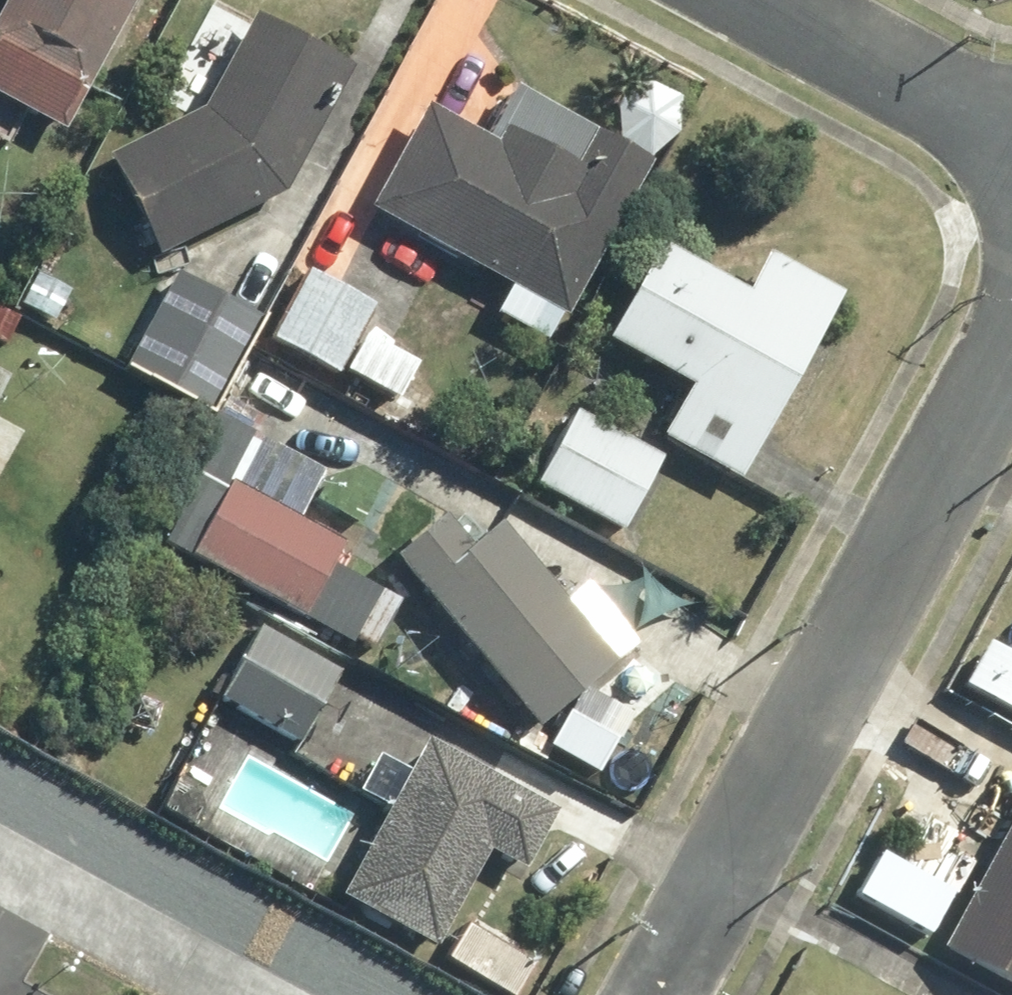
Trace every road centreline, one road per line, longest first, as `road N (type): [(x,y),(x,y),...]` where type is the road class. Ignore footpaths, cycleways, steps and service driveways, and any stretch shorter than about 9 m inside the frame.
road 1 (residential): [(663,994),(1011,352)]
road 2 (residential): [(756,0),(1011,139)]

